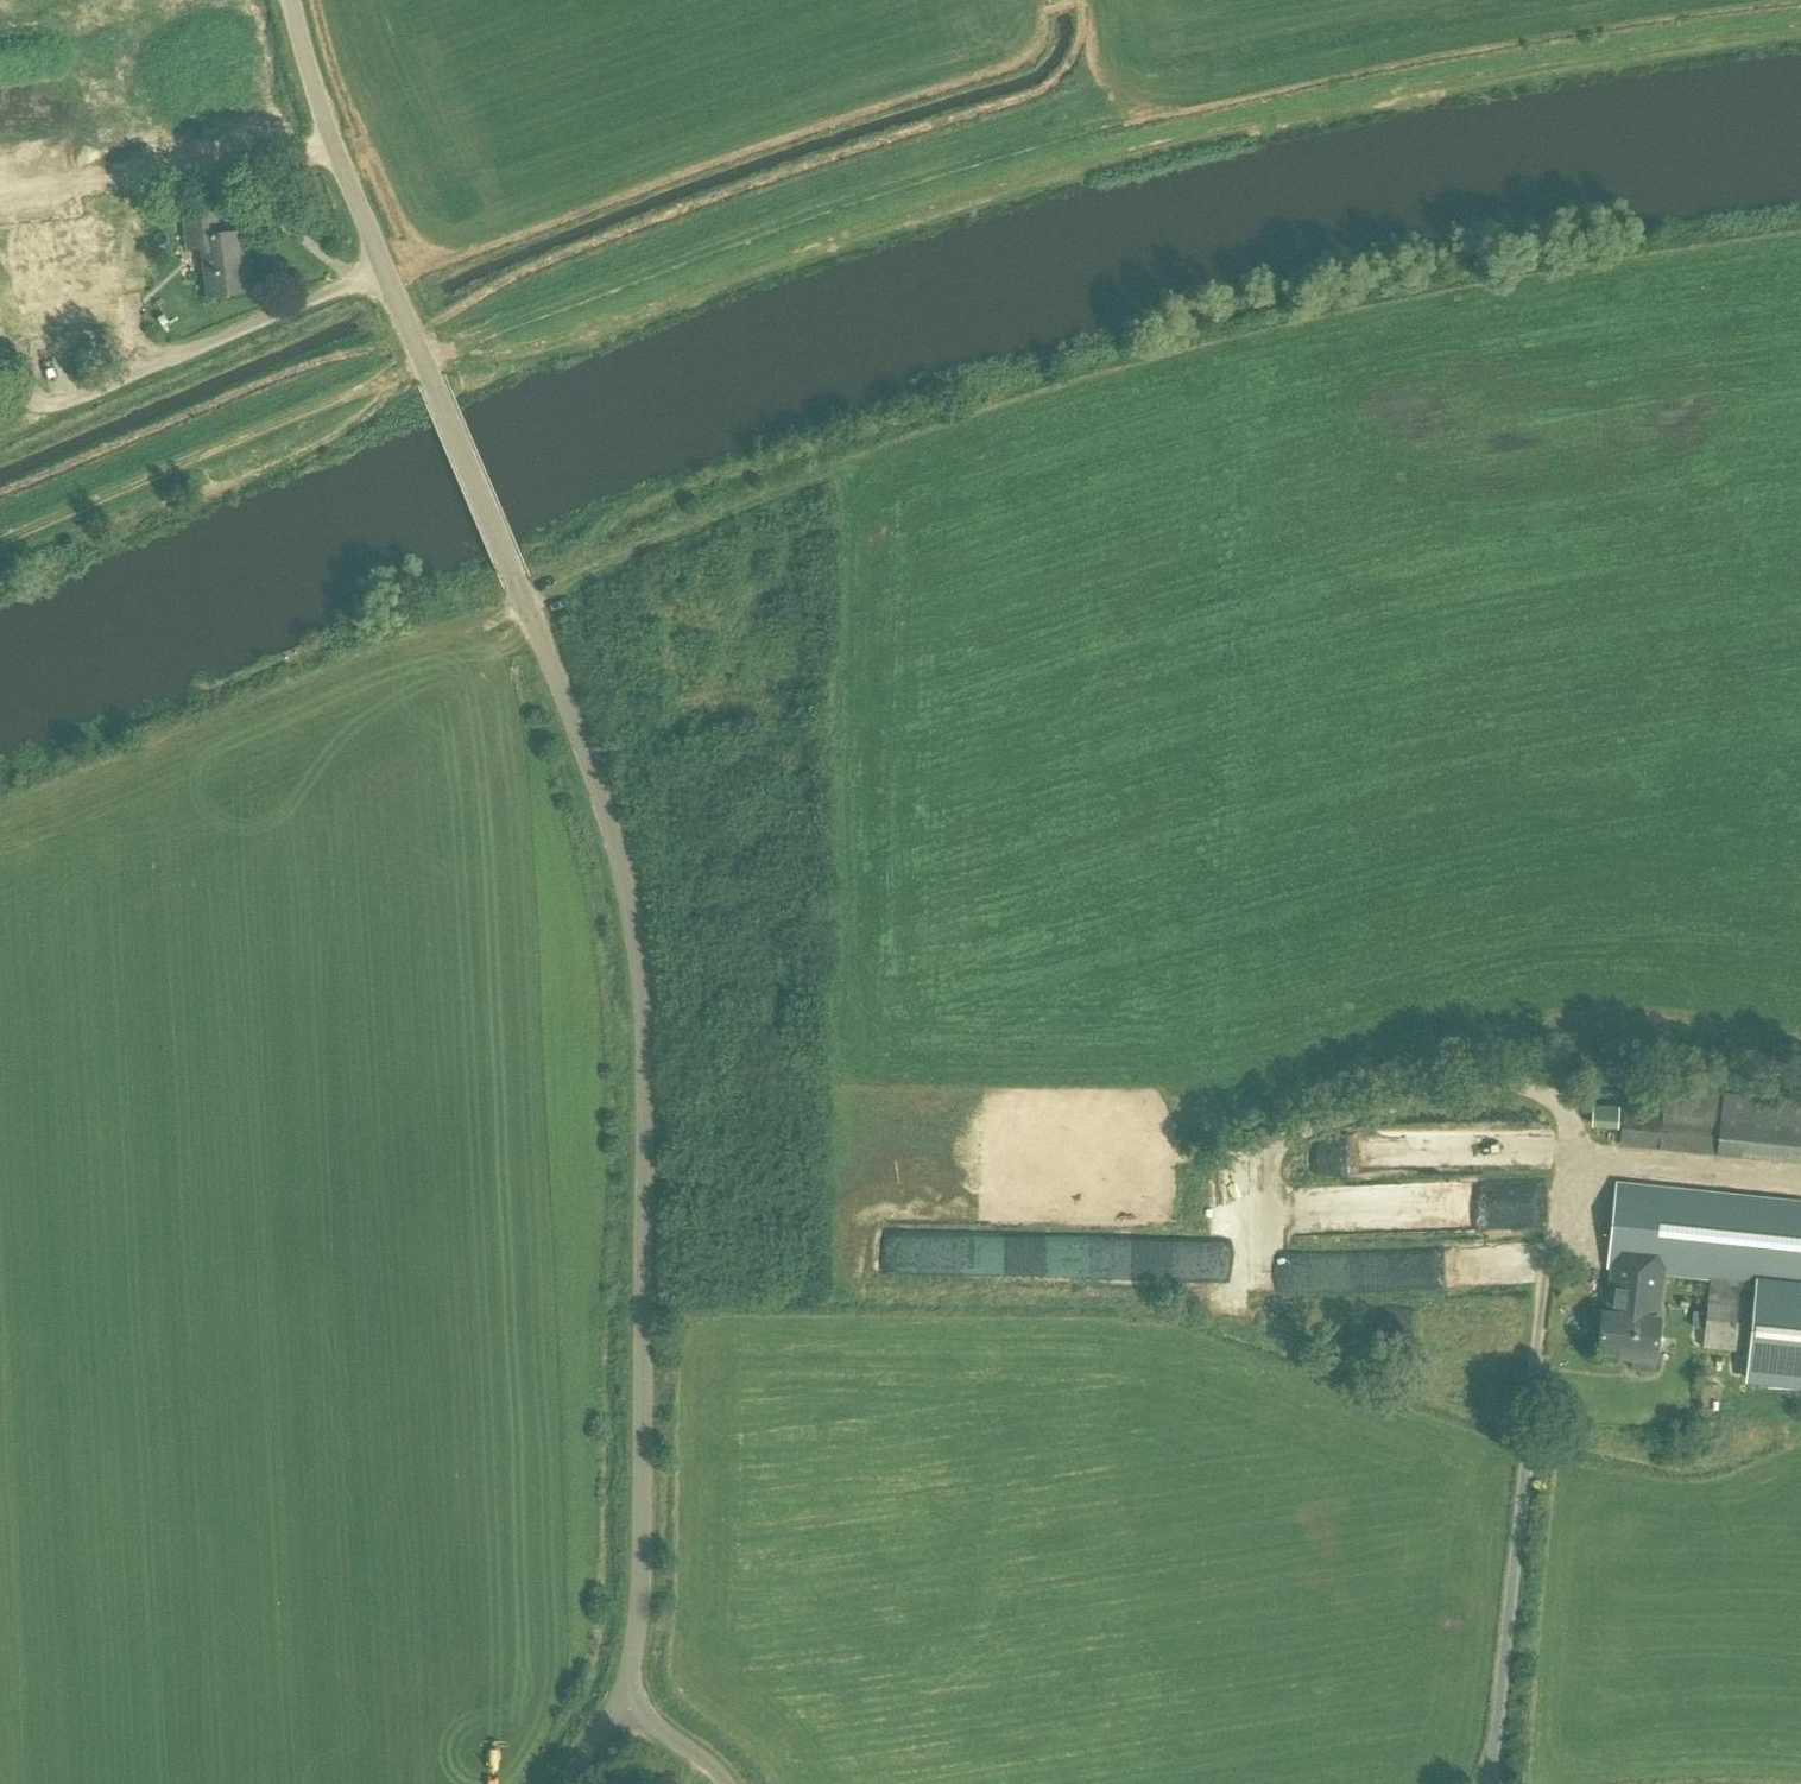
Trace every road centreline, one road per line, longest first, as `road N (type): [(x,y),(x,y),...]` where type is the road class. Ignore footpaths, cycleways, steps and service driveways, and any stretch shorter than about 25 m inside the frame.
road 1 (track): [(0,543),(425,366),(561,342),(1005,183),(1395,96),(1800,39)]
road 2 (unclassified): [(630,1712),(639,1606),(646,1172),(639,957),(601,798),(317,109),(289,0)]
road 3 (track): [(824,474),(787,497),(604,559),(525,606),(0,819)]
road 4 (unclassified): [(727,1783),(630,1712)]

